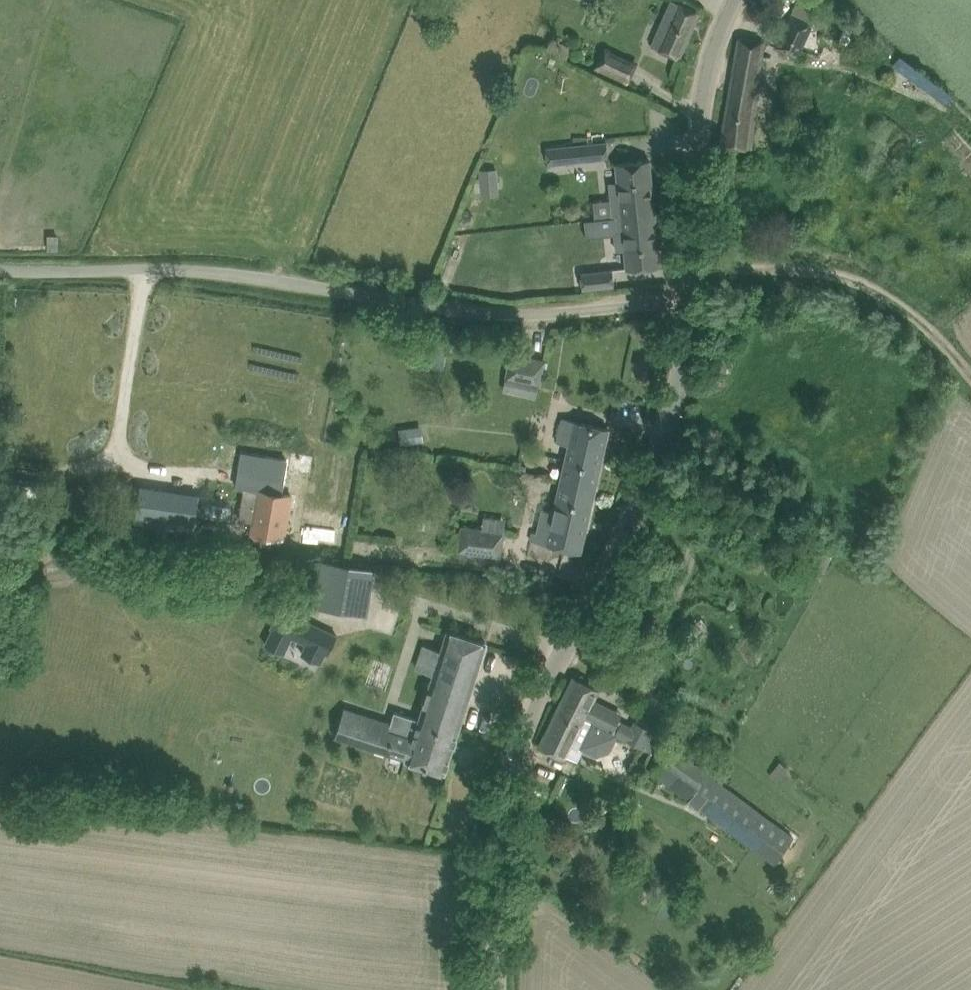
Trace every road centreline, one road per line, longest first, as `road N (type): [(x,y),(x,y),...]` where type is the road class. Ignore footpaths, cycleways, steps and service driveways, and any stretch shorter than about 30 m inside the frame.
road 1 (tertiary): [(693,300),(669,420),(602,581),(517,753),(497,842),(499,989)]
road 2 (unclassified): [(0,270),(253,276),(462,311),(549,314),(693,300)]
road 3 (track): [(693,269),(819,271),(862,281),(909,311),(970,372)]
road 4 (tertiary): [(693,300),(701,112),(736,0)]

